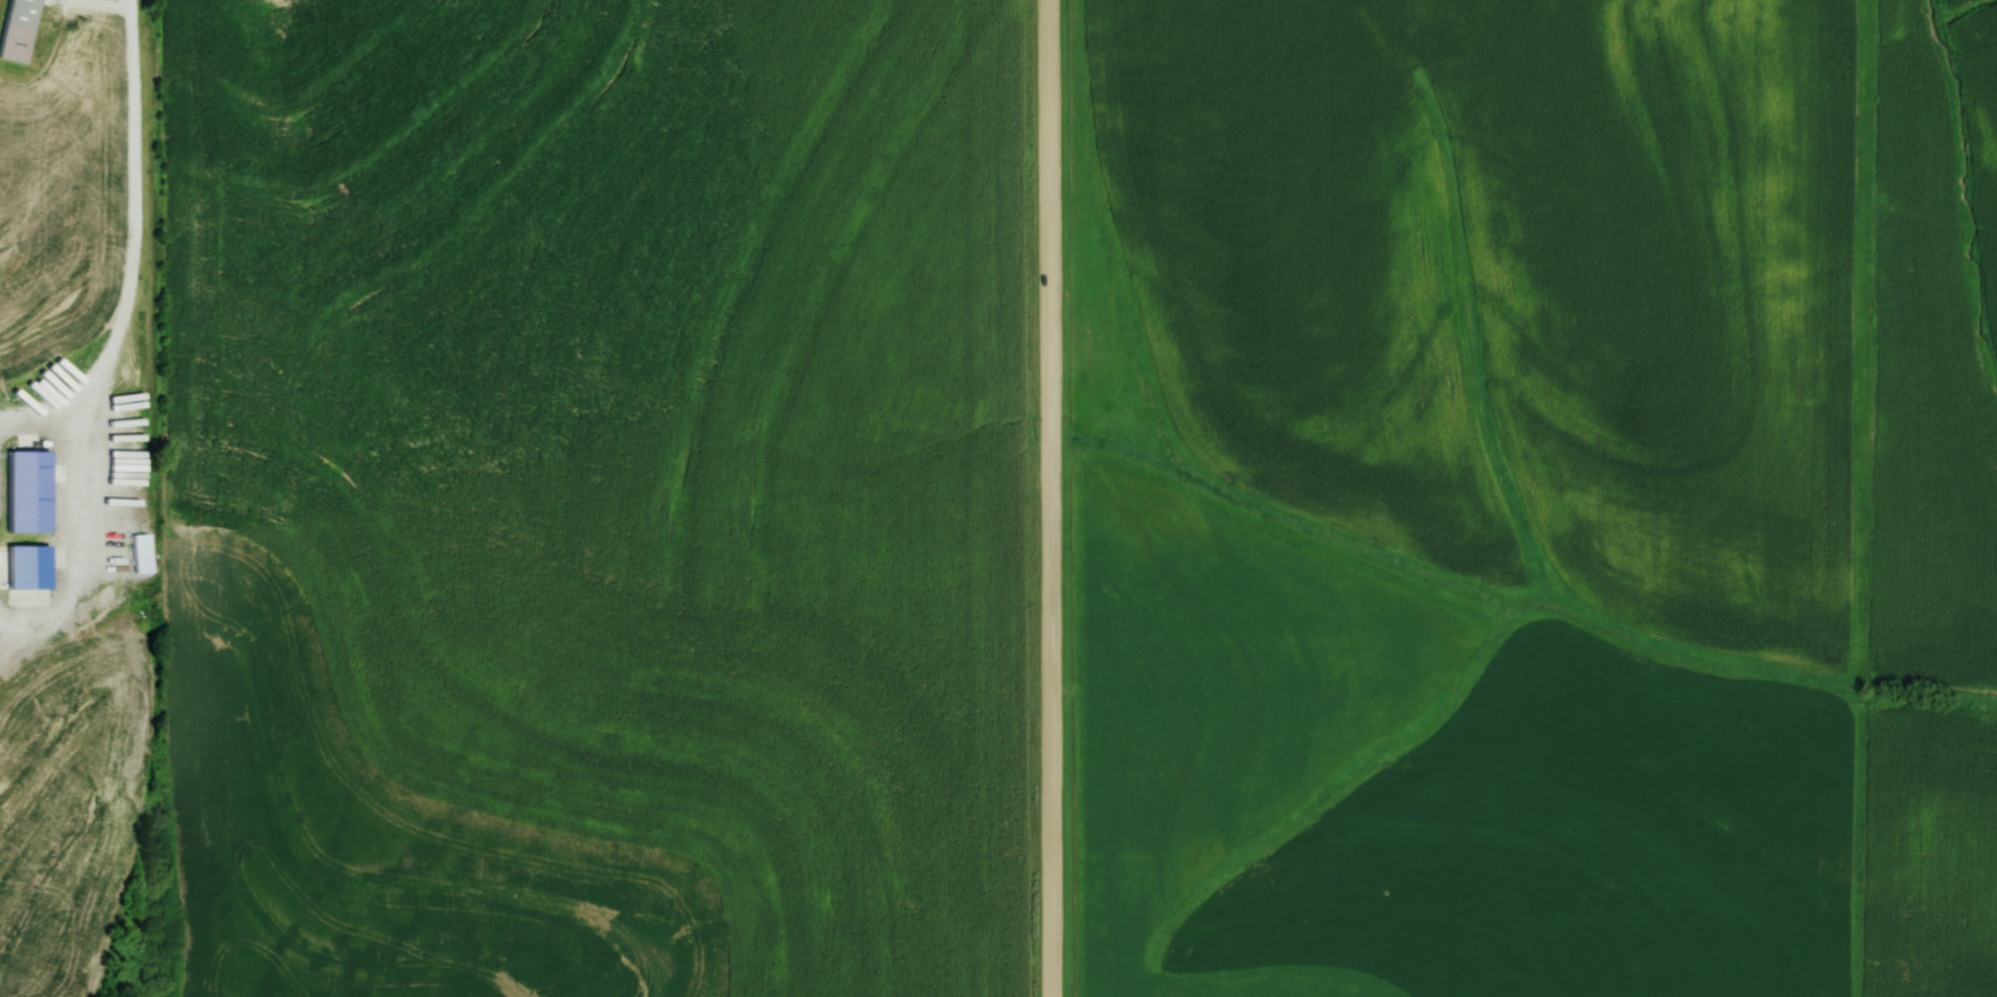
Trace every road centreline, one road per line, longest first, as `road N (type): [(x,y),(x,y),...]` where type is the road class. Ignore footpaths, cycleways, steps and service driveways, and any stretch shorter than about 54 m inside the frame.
road 1 (tertiary): [(1051,996),(1047,0)]

